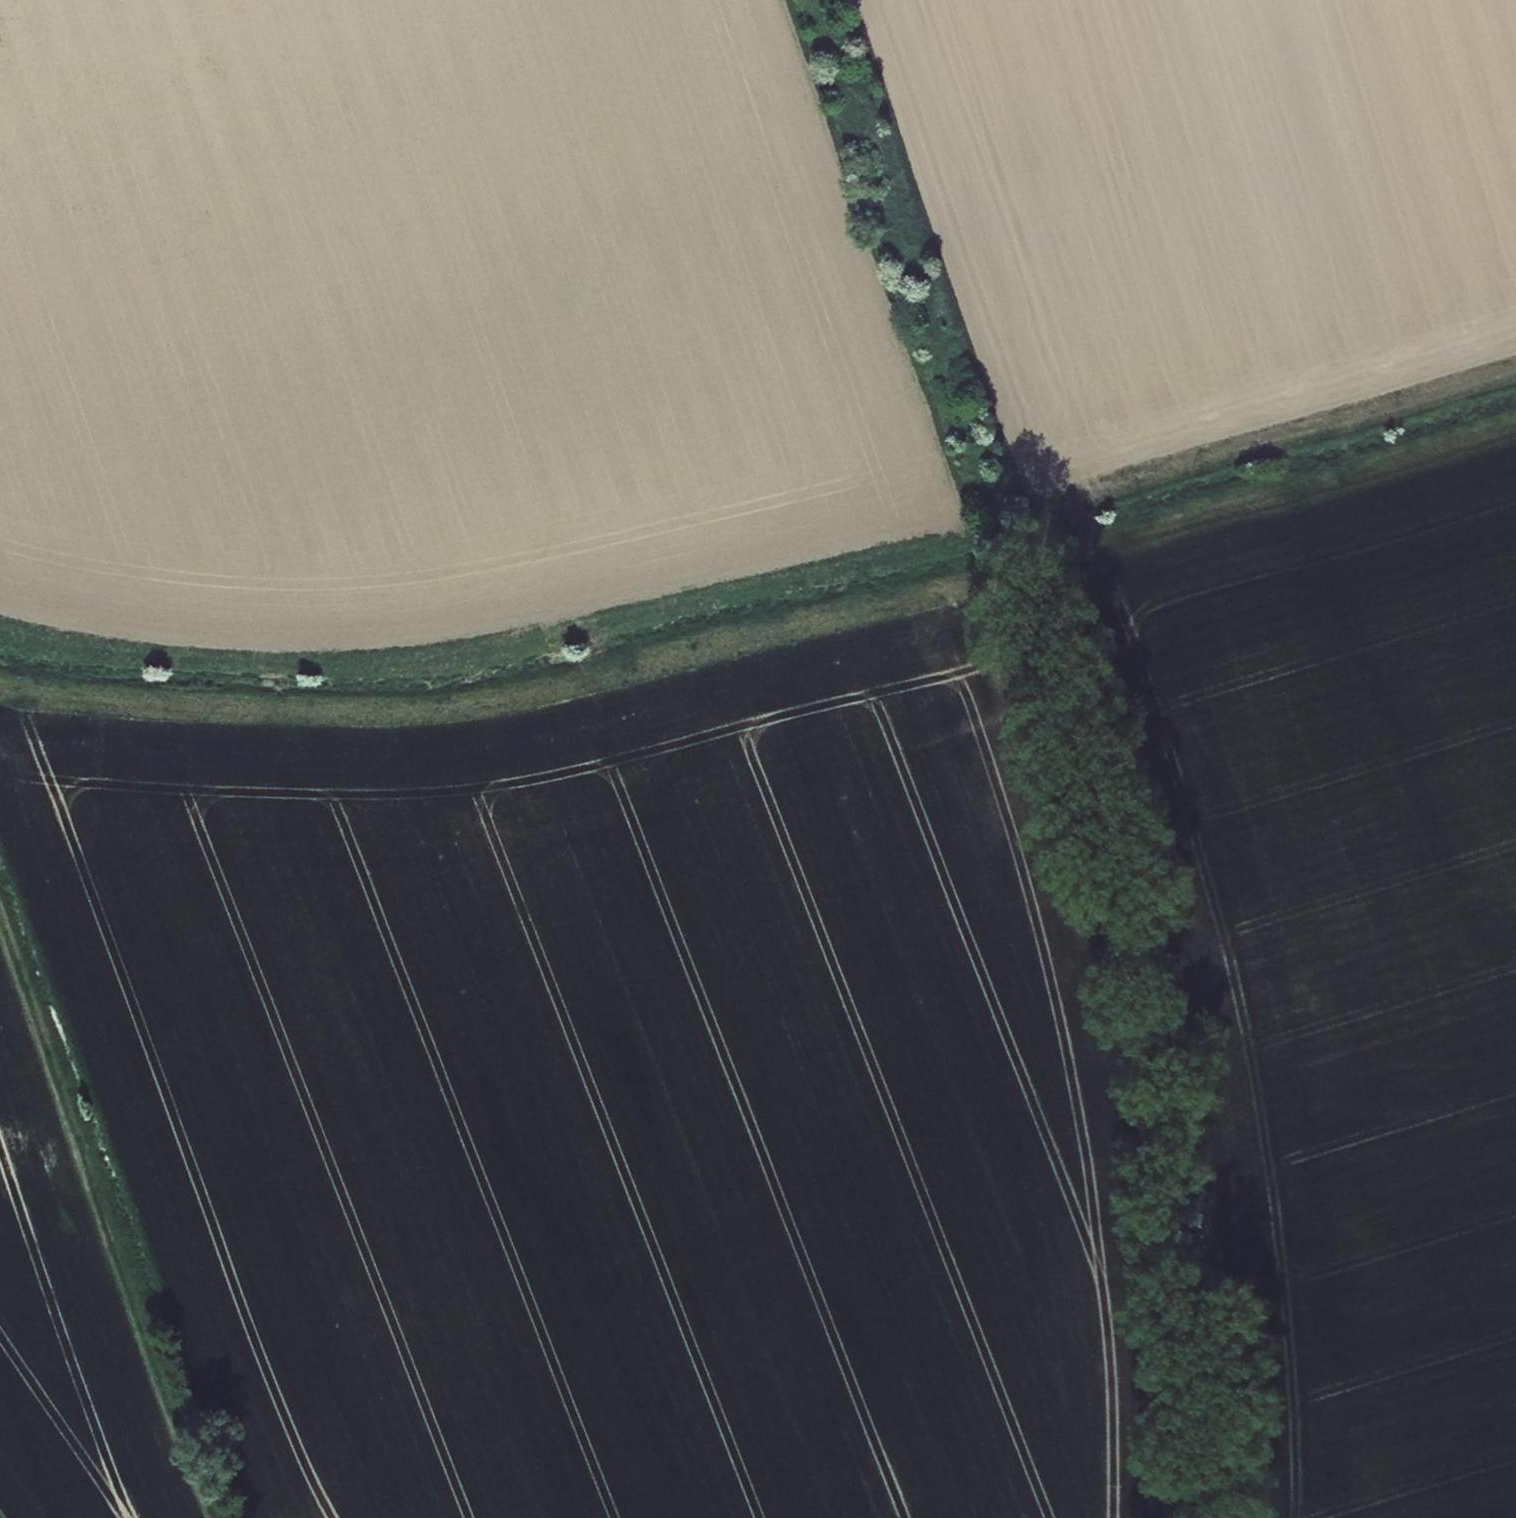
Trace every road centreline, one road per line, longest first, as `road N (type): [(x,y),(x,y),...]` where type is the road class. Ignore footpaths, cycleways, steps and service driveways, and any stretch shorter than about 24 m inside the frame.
road 1 (track): [(215,1517),(132,1331),(0,929)]

